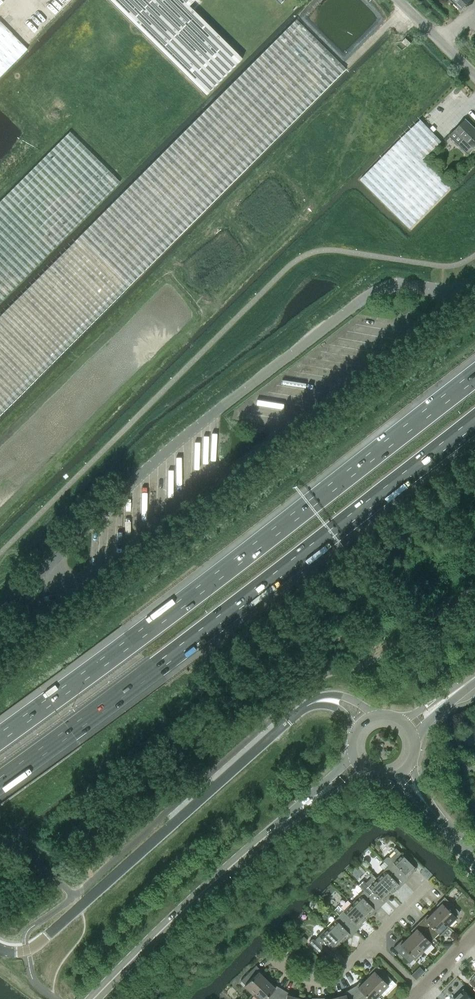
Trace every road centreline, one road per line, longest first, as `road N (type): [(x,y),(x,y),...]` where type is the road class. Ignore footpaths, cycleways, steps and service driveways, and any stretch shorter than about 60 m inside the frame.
road 1 (unclassified): [(0,614),(152,462),(369,295),(397,285),(442,292),(474,280)]
road 2 (motorway): [(474,379),(0,738)]
road 3 (motorway): [(0,782),(474,425)]
road 4 (unclassified): [(26,950),(304,708)]
road 5 (secondary): [(93,998),(263,838)]
road 6 (residential): [(270,955),(290,973),(324,983),(371,942)]
road 7 (secondary): [(353,755),(263,838)]
road 8 (secondary): [(263,838),(364,771)]

